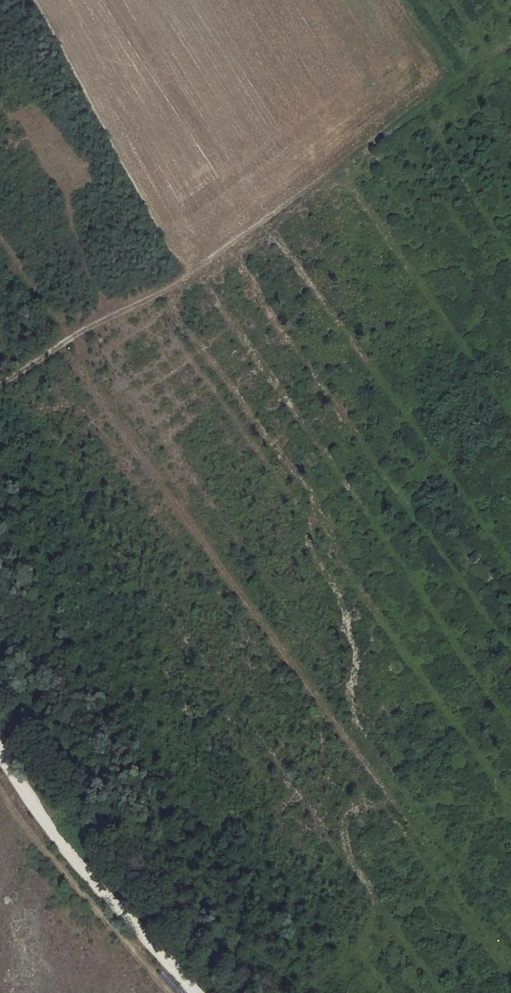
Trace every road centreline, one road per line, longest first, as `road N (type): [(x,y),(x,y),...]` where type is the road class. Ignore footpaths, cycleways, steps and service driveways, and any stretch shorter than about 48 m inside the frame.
road 1 (track): [(482,922),(66,343)]
road 2 (track): [(0,384),(106,317),(199,277),(510,45)]
road 3 (track): [(0,752),(75,864),(195,992)]

